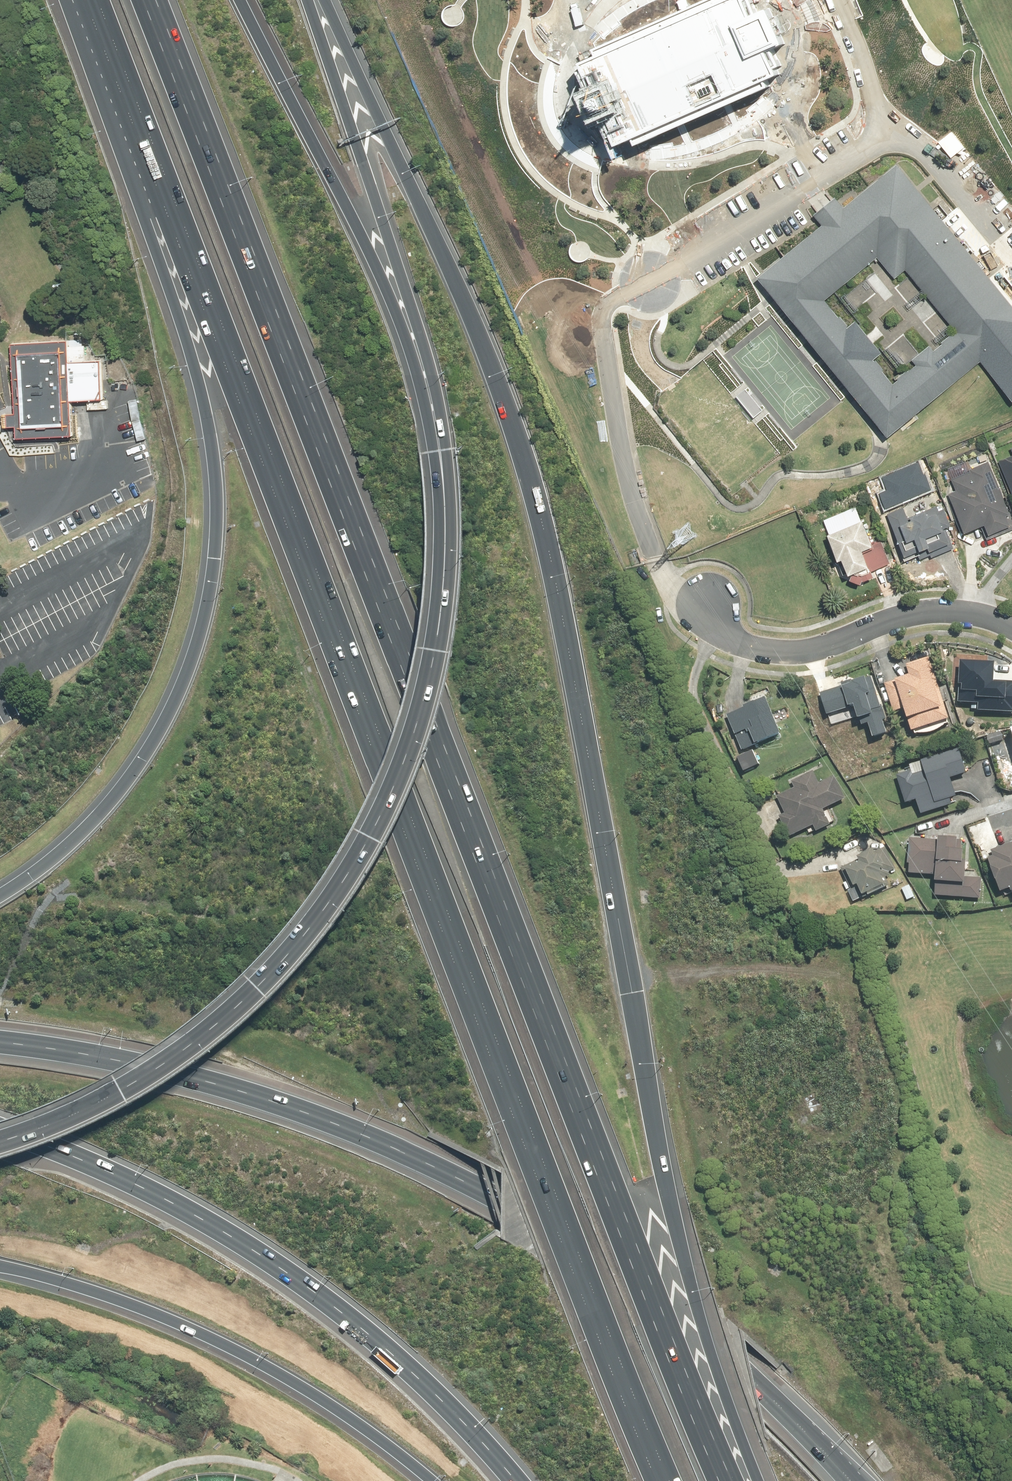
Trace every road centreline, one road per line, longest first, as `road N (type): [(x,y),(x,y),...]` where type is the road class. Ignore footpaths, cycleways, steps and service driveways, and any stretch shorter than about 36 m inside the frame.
road 1 (motorway): [(143,0),(720,1480)]
road 2 (motorway): [(669,1480),(97,0)]
road 3 (motorway): [(323,0),(472,325),(528,474),(575,682),(665,1179),(691,1286),(758,1480)]
road 4 (motorway): [(0,896),(99,816),(152,746),(194,655),(215,558),(205,405),(82,0)]
road 5 (motorway): [(0,1044),(191,1078),(321,1117),(504,1195),(601,1251),(682,1314),(850,1480)]
road 6 (motorway): [(441,450),(448,563),(431,693),(405,777),(334,907),(270,985),(174,1064),(96,1109),(0,1144)]
road 7 (motorway): [(517,1480),(404,1364),(240,1242),(112,1174),(0,1129)]
road 8 (motorway): [(241,0),(390,296),(441,450)]
road 9 (motorway): [(426,1480),(283,1378),(156,1314),(0,1264)]
road 10 (motorway): [(309,0),(435,387),(441,450)]
road 11 (track): [(630,981),(787,968),(825,978),(844,1001),(866,1095),(847,1131),(822,1131),(804,1116)]
road 12 (residential): [(708,603),(724,634),(768,652),(811,651),(921,614),(980,616),(1011,630)]

